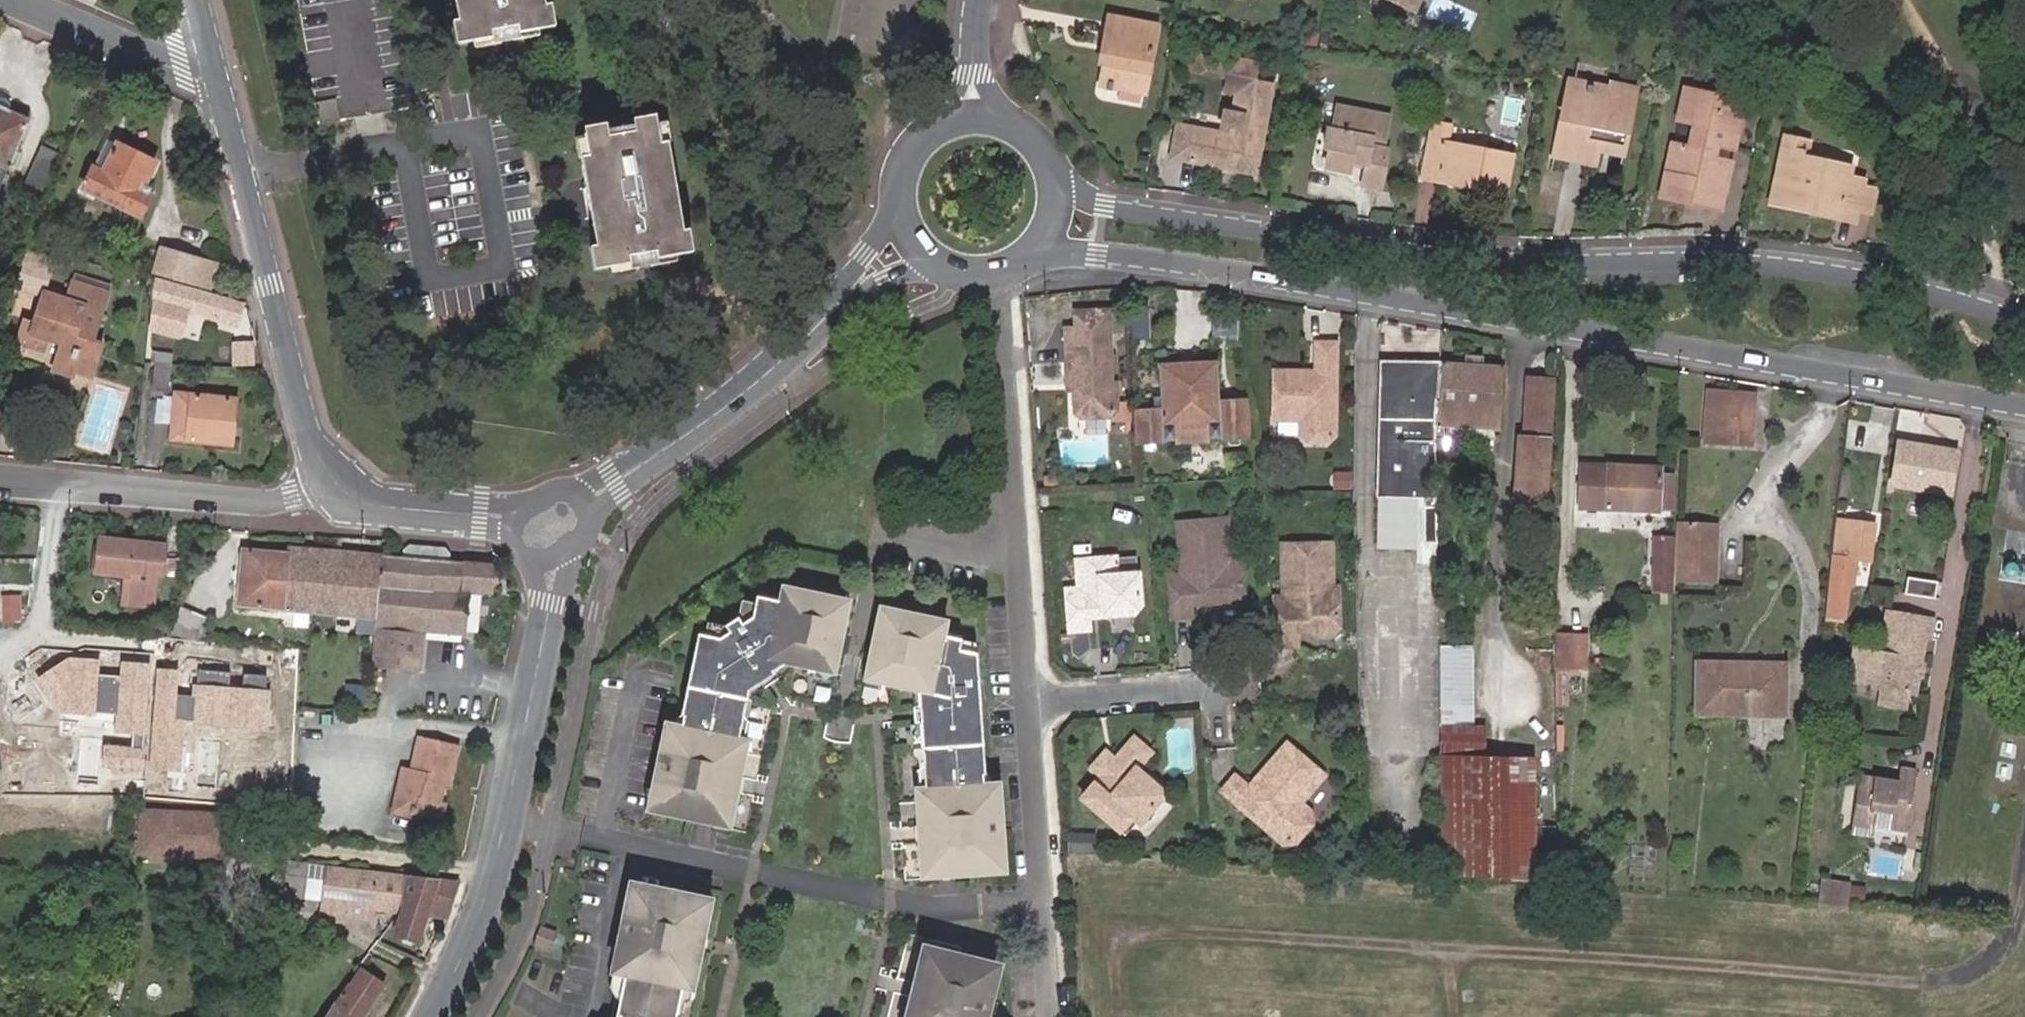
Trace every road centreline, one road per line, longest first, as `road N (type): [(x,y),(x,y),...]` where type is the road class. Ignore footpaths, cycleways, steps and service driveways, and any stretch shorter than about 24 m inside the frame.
road 1 (tertiary): [(1042,251),(1272,276),(2024,408)]
road 2 (tertiary): [(2024,314),(1925,279),(1851,268),(1733,257),(1538,264),(1108,208),(1063,186)]
road 3 (track): [(1925,981),(1154,931),(1115,941),(1119,1004)]
road 4 (tertiary): [(427,1016),(485,913),(552,603),(550,557)]
road 5 (tertiary): [(338,486),(301,408),(214,71)]
road 6 (residential): [(1001,274),(1035,698)]
road 7 (residential): [(0,479),(258,502),(338,486)]
road 8 (tertiary): [(591,499),(816,333)]
road 9 (residential): [(17,0),(183,68),(214,71)]
road 10 (residential): [(1035,698),(1048,899)]
road 11 (residential): [(1035,698),(1218,687)]
road 12 (tertiary): [(515,519),(386,507),(338,486)]
road 13 (tertiary): [(907,199),(816,333)]
road 14 (tertiary): [(816,333),(884,280),(940,261)]
road 15 (tertiary): [(1063,186),(1041,142),(999,120),(975,120)]
road 16 (residential): [(975,120),(979,0)]

